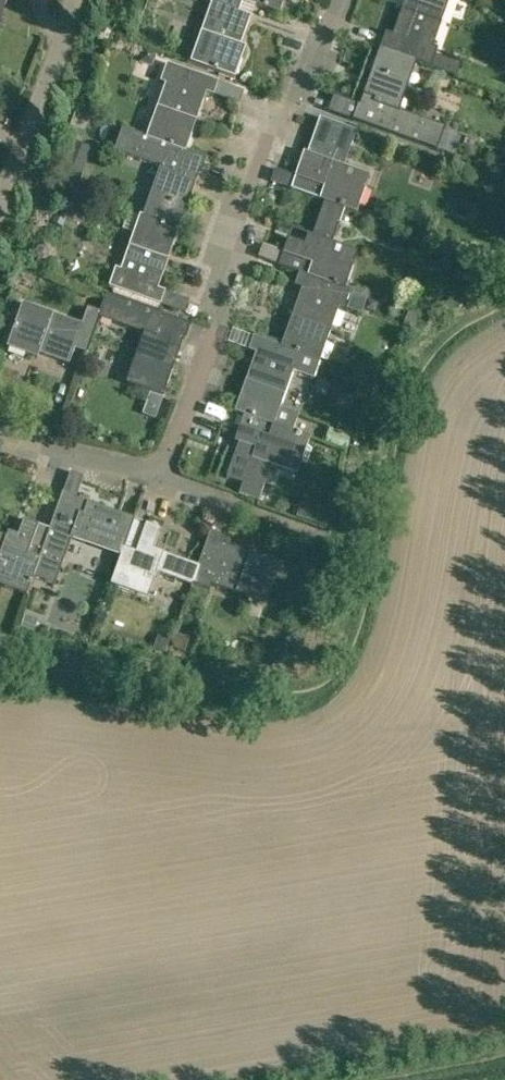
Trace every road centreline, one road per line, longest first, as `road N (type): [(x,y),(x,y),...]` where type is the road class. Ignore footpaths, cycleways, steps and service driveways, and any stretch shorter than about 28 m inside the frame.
road 1 (residential): [(163,477),(273,119),(310,84),(338,0)]
road 2 (residential): [(0,199),(75,0)]
road 3 (residential): [(0,424),(163,477)]

